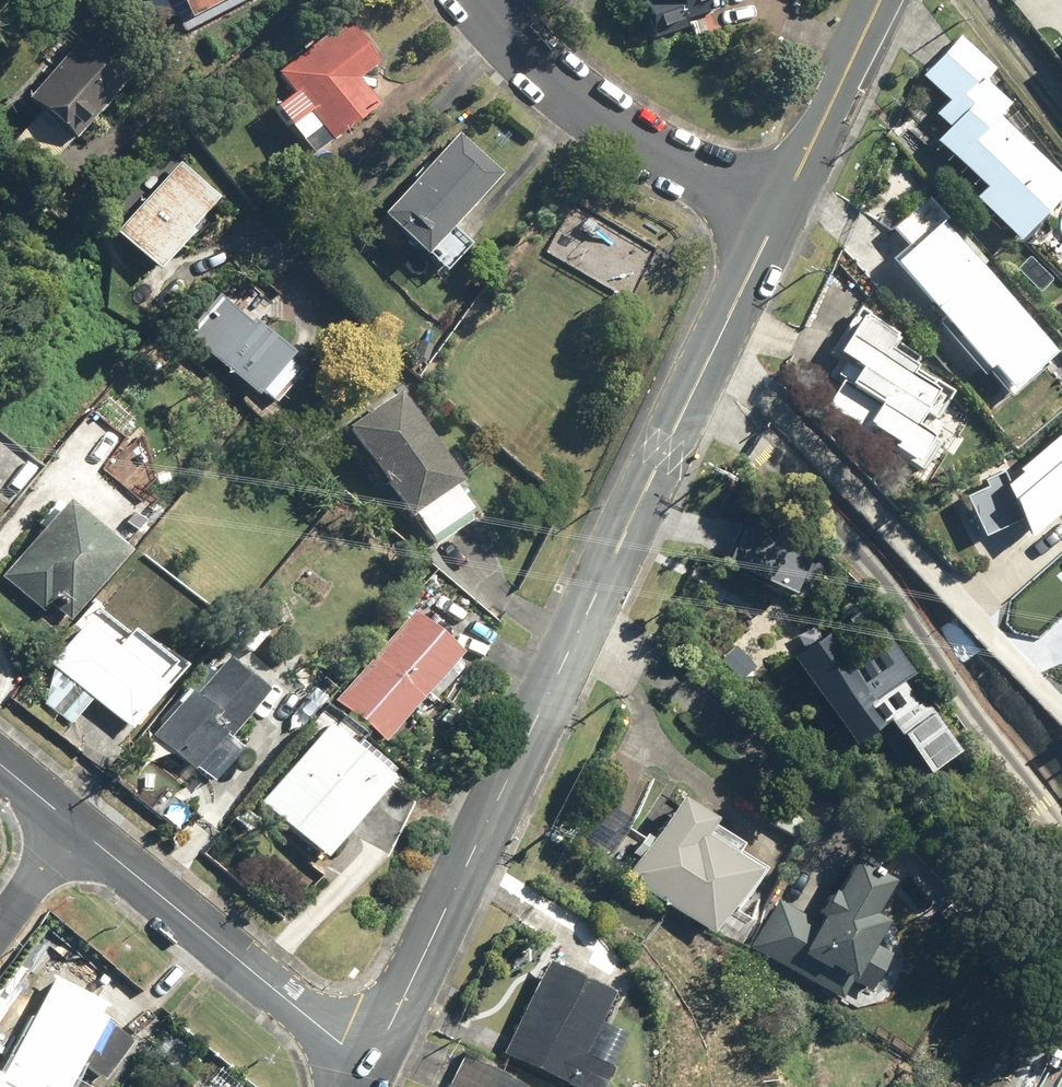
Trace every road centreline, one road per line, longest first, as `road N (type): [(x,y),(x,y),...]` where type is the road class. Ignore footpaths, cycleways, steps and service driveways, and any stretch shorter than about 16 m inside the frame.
road 1 (residential): [(775,218),(368,1065)]
road 2 (residential): [(368,1065),(77,824)]
road 3 (residential): [(775,218),(625,133),(475,0)]
road 4 (residential): [(879,0),(775,218)]
road 5 (residential): [(77,824),(0,927)]

